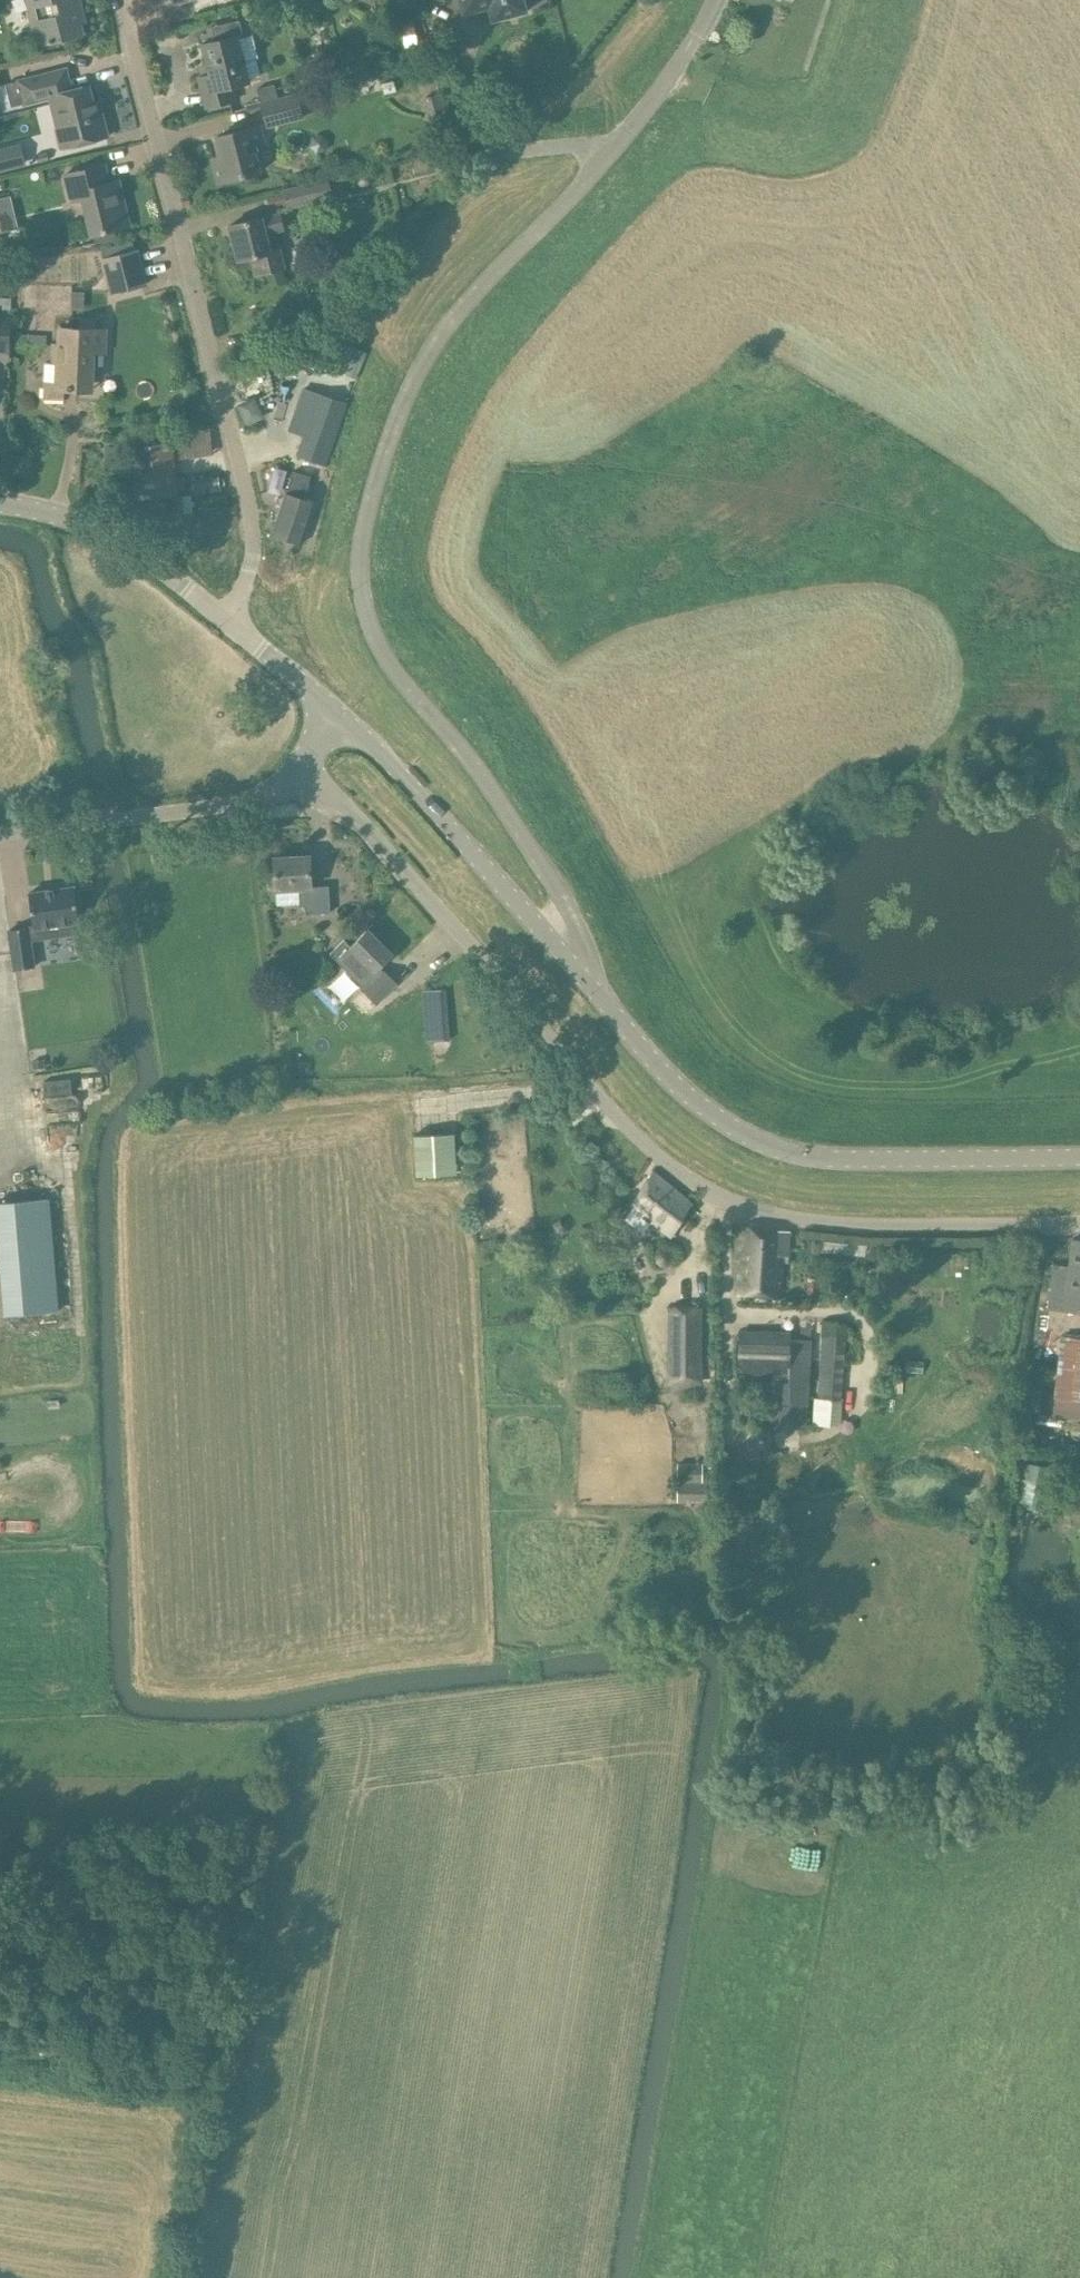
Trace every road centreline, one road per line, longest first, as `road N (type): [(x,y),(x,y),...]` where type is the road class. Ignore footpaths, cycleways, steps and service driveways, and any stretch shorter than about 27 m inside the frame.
road 1 (residential): [(585,978),(567,898),(376,646),(357,611),(354,572),(360,527),(421,362),(446,319),(563,205),(649,106),(710,0)]
road 2 (unclassified): [(1079,1226),(782,1225),(727,1210),(681,1181),(364,829),(288,788)]
road 3 (residential): [(229,624),(251,561),(241,468),(125,0)]
road 4 (tertiary): [(1079,1158),(833,1159),(786,1151),(708,1113),(585,978)]
road 5 (tertiary): [(585,978),(404,777),(334,716)]
road 6 (unclassified): [(0,837),(288,788)]
road 7 (unclassified): [(229,624),(167,567),(78,522),(0,506)]
road 8 (tertiary): [(334,716),(229,624)]

